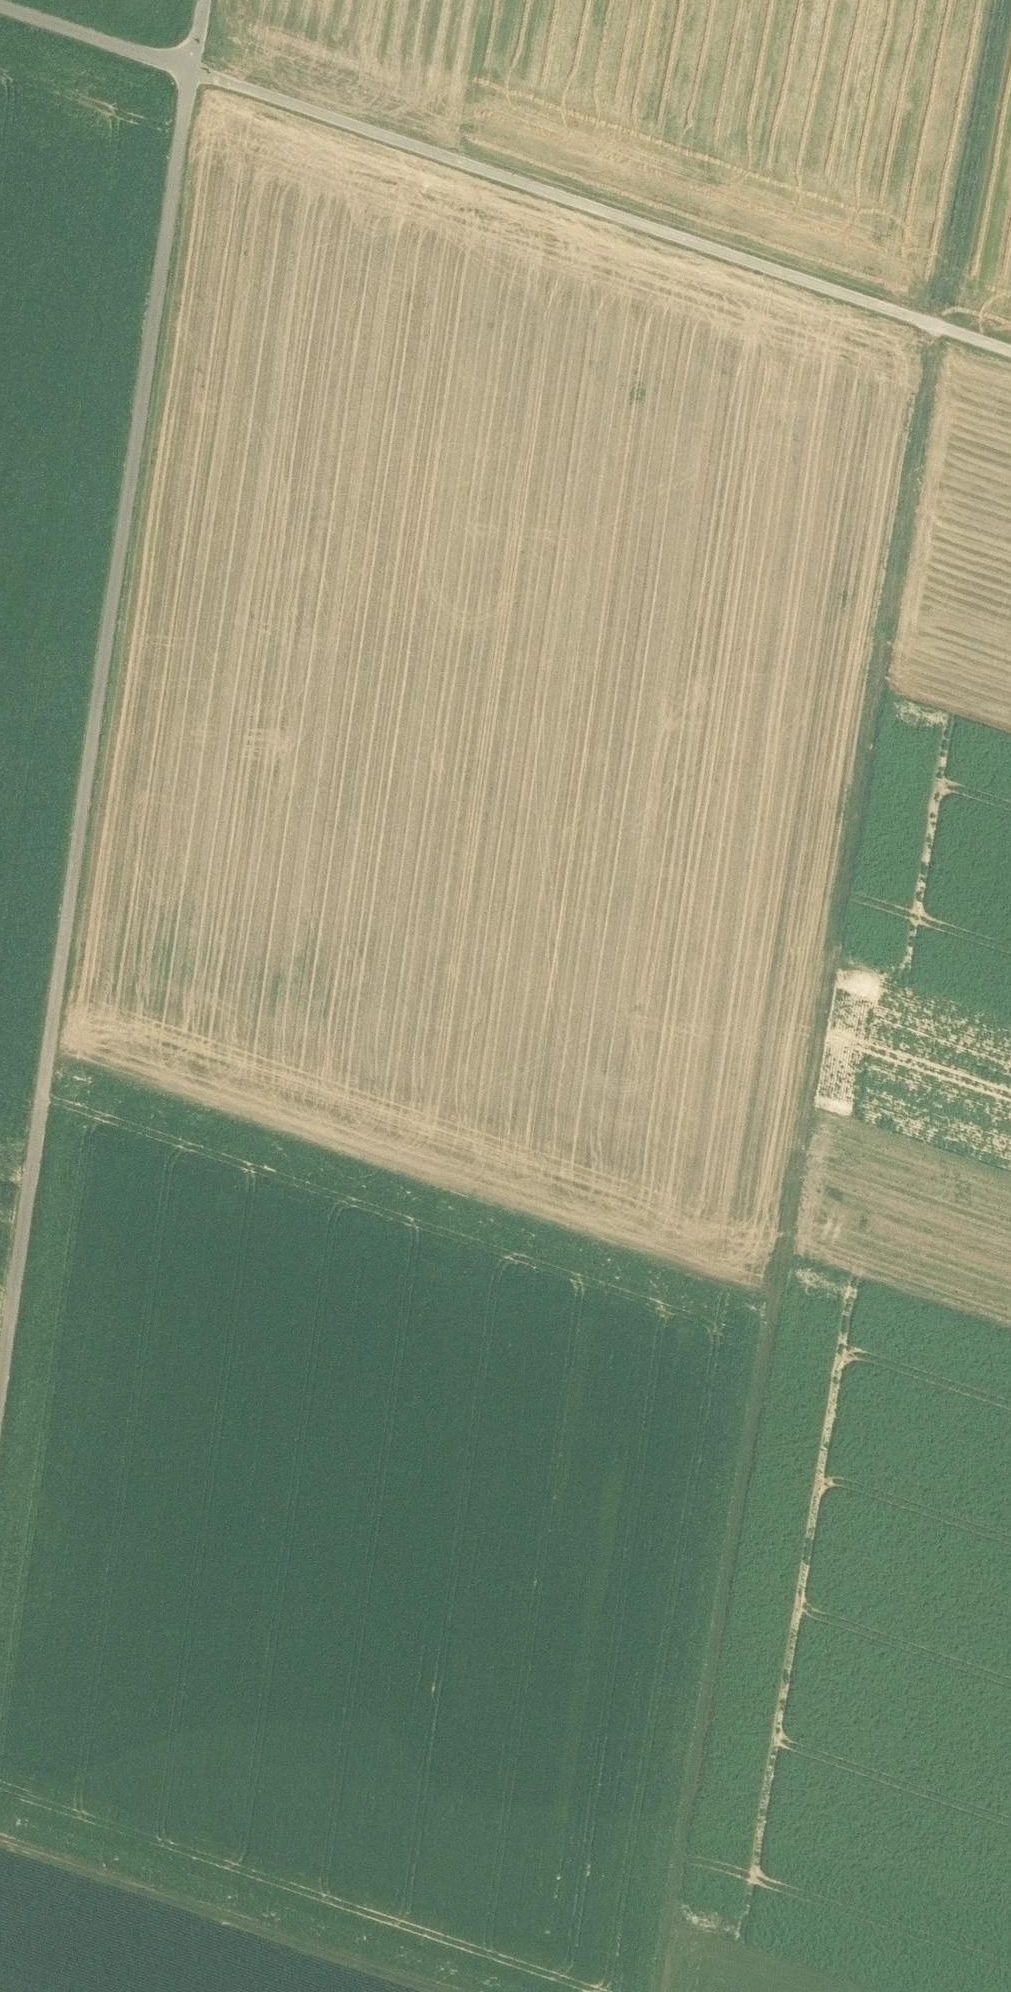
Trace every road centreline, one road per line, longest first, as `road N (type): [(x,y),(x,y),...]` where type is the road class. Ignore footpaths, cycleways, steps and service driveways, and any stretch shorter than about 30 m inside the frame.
road 1 (track): [(1010,9),(937,326),(657,1991)]
road 2 (track): [(204,0),(188,68),(0,1393)]
road 3 (track): [(0,7),(1010,352)]
road 4 (track): [(0,1858),(398,1991)]

